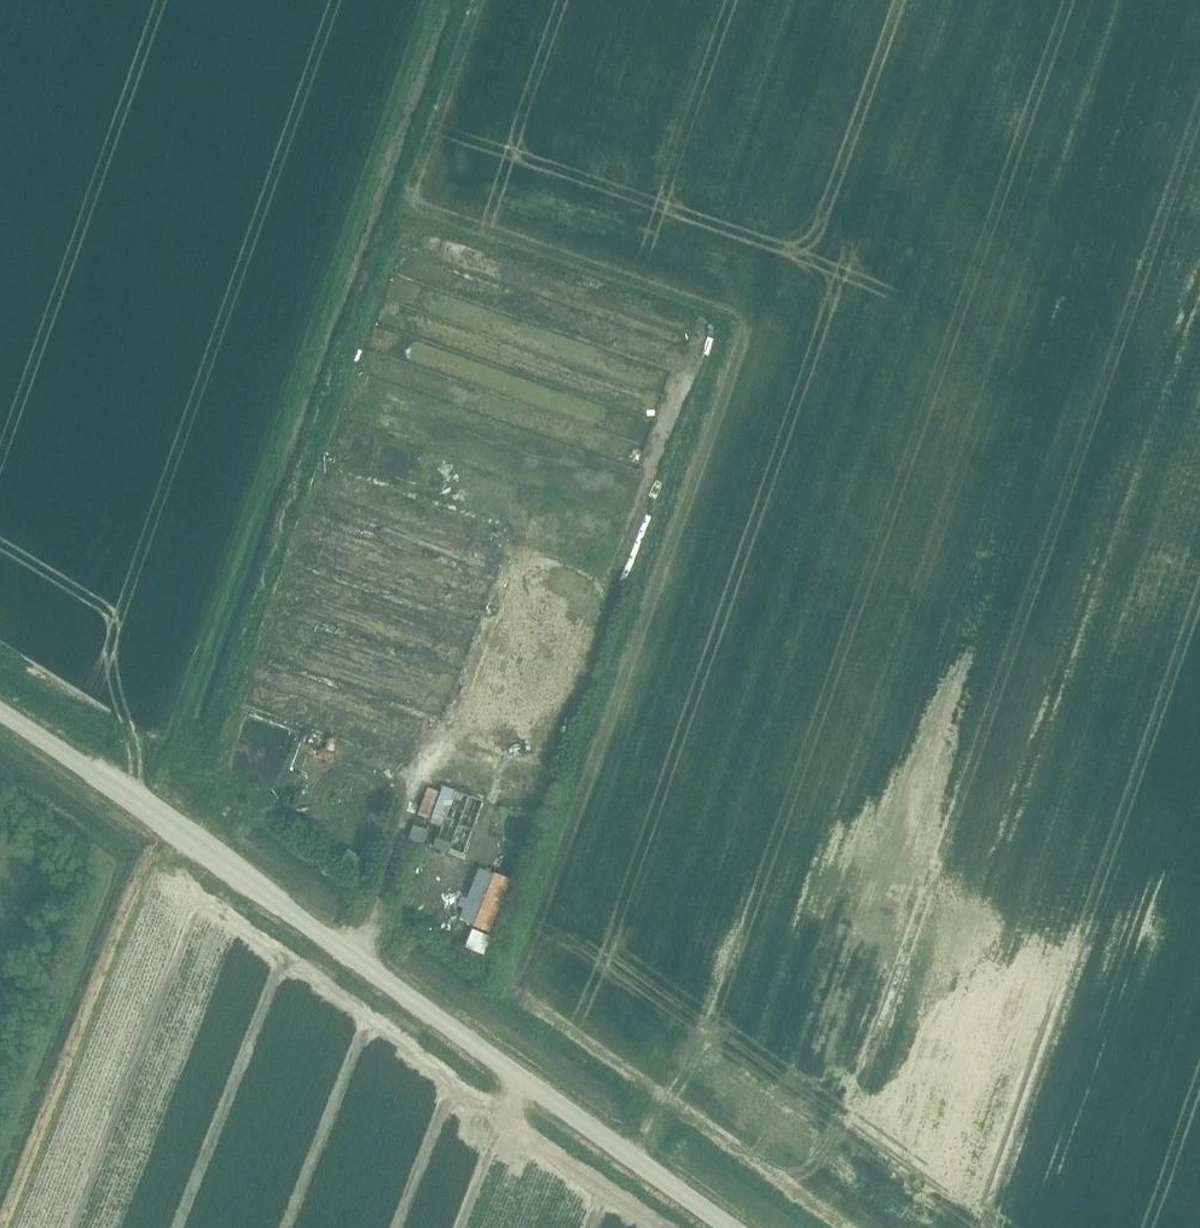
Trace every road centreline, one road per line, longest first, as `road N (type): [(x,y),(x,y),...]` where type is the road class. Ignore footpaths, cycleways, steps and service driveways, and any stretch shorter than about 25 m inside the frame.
road 1 (tertiary): [(728,1227),(104,781),(0,718)]

